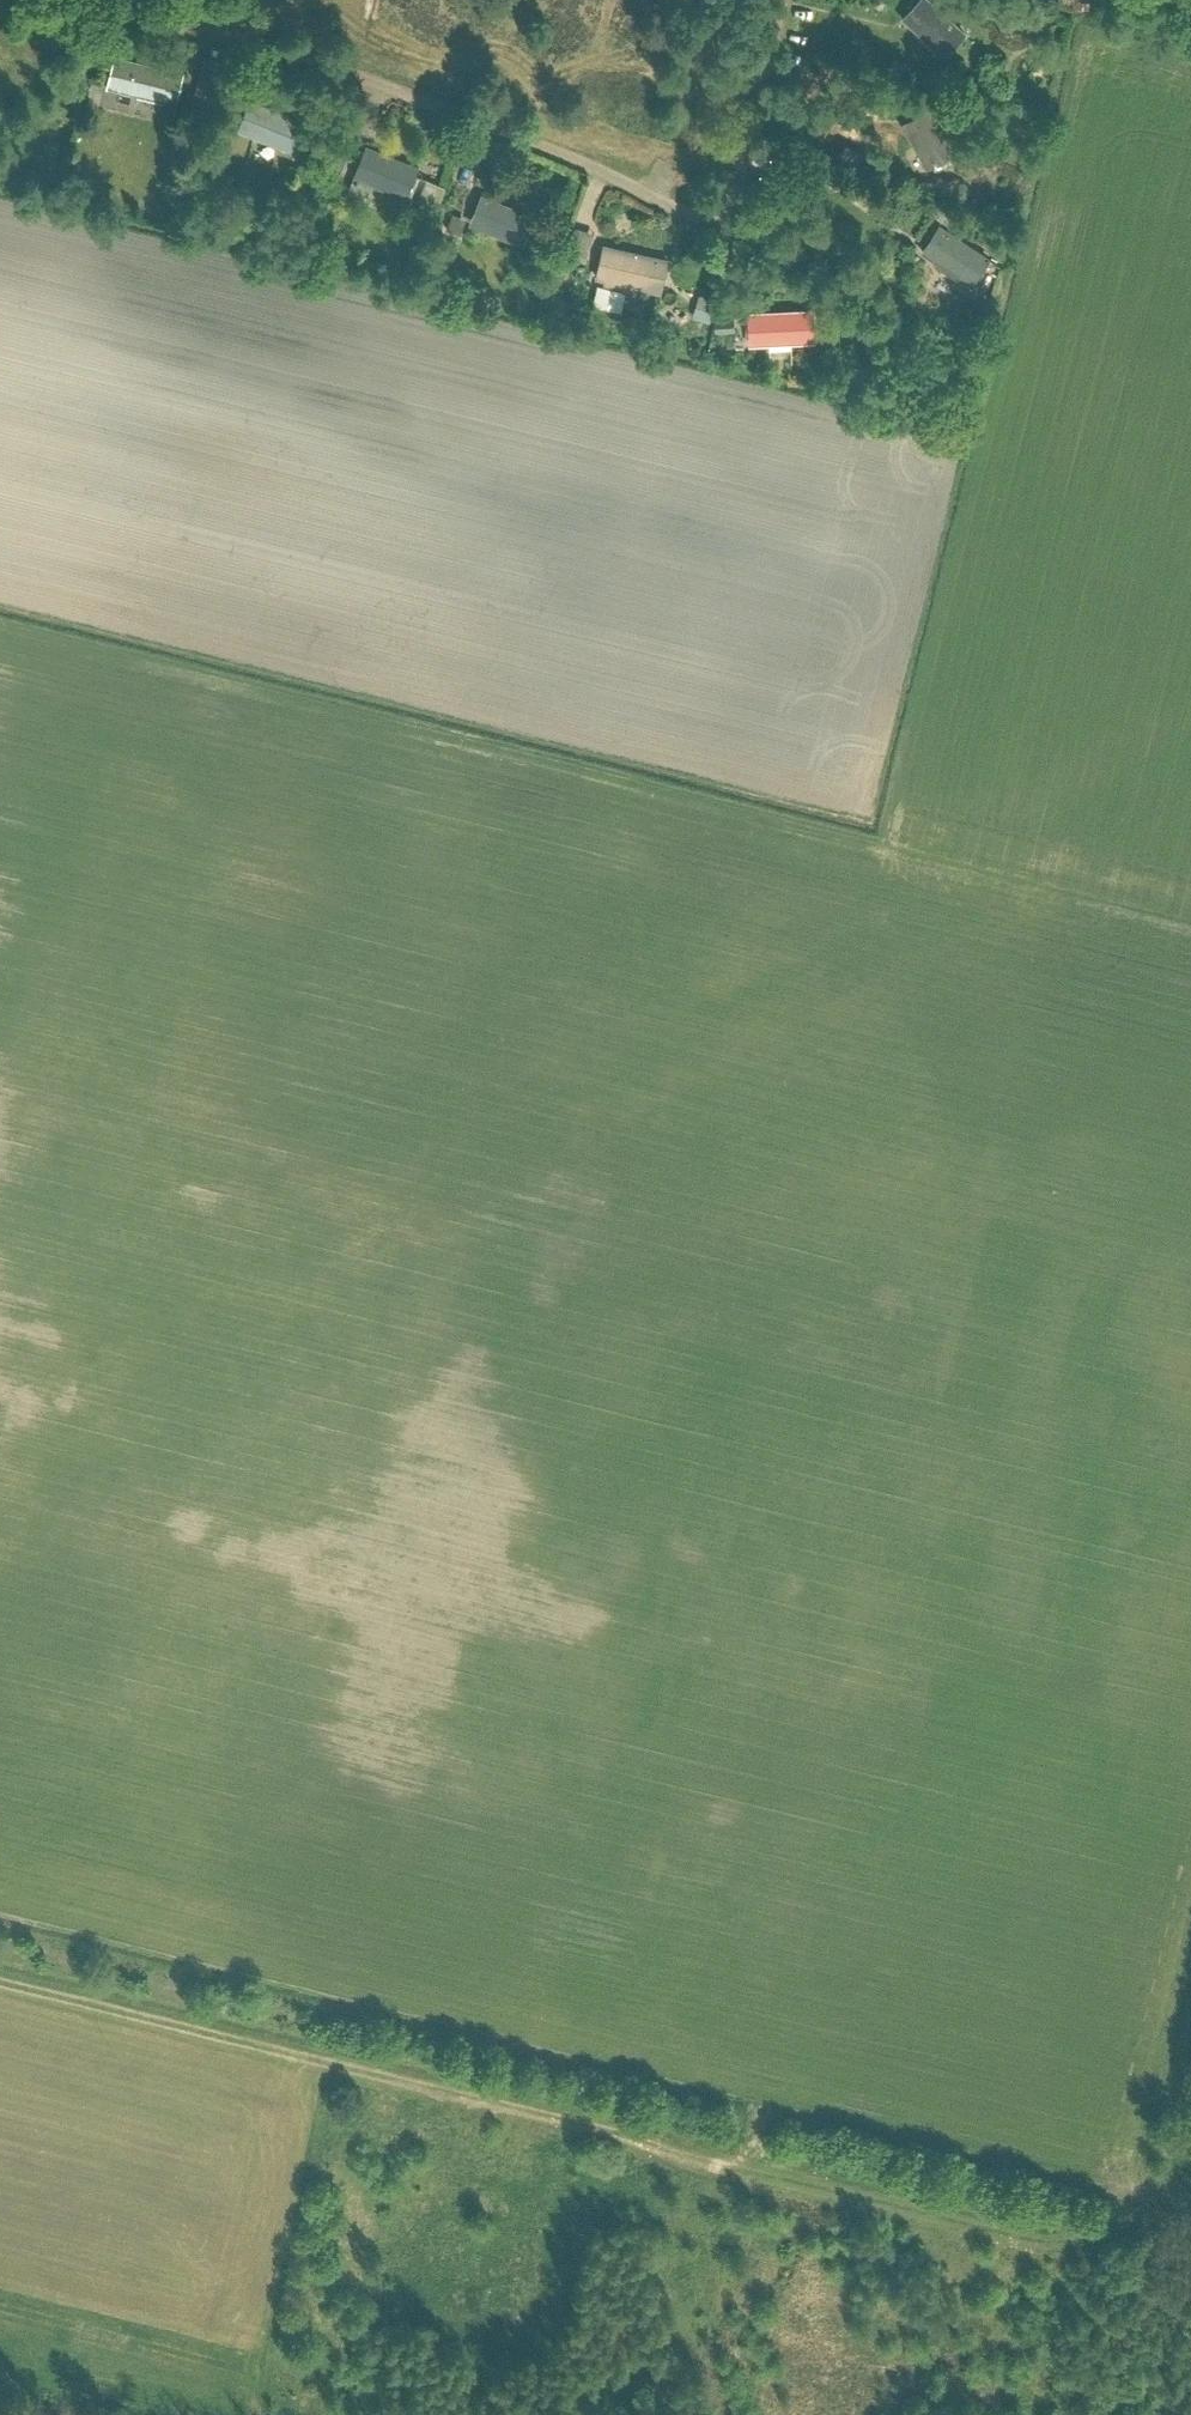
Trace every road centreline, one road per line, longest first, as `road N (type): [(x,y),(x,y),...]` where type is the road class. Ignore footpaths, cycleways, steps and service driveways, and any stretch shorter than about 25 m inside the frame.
road 1 (track): [(0,1984),(1018,2241),(1069,2246),(1190,2185)]
road 2 (residential): [(783,0),(734,196),(699,215),(333,65),(99,12)]
road 3 (track): [(335,2070),(245,2414)]

